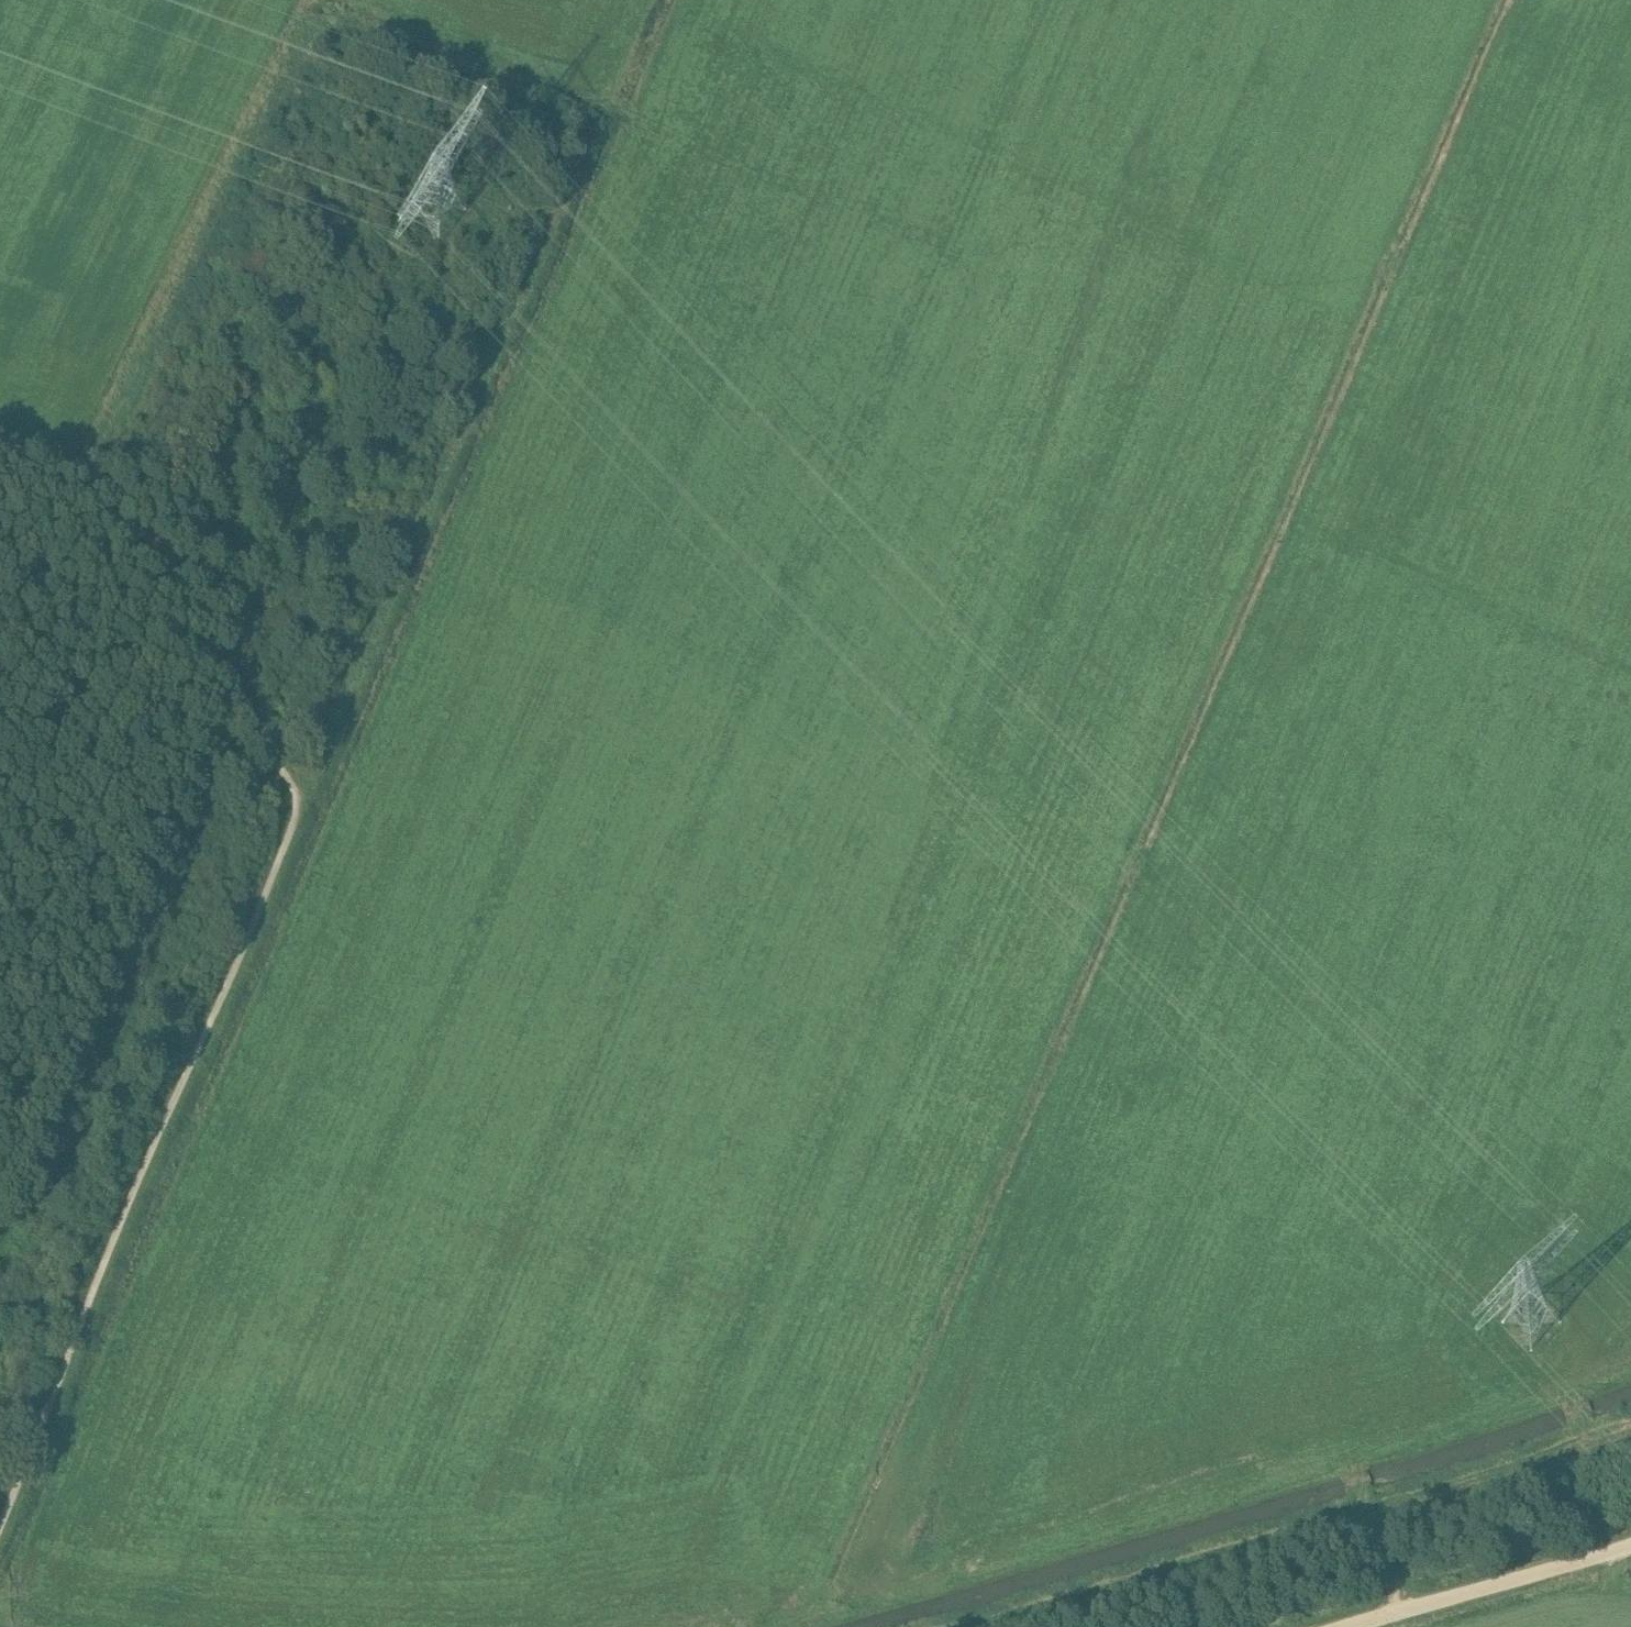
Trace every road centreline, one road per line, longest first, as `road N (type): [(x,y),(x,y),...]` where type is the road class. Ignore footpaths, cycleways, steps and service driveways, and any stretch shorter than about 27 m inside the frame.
road 1 (track): [(0,1521),(300,801),(211,653),(128,539),(78,484),(0,457)]
road 2 (unclassified): [(1630,1550),(1361,1626)]

